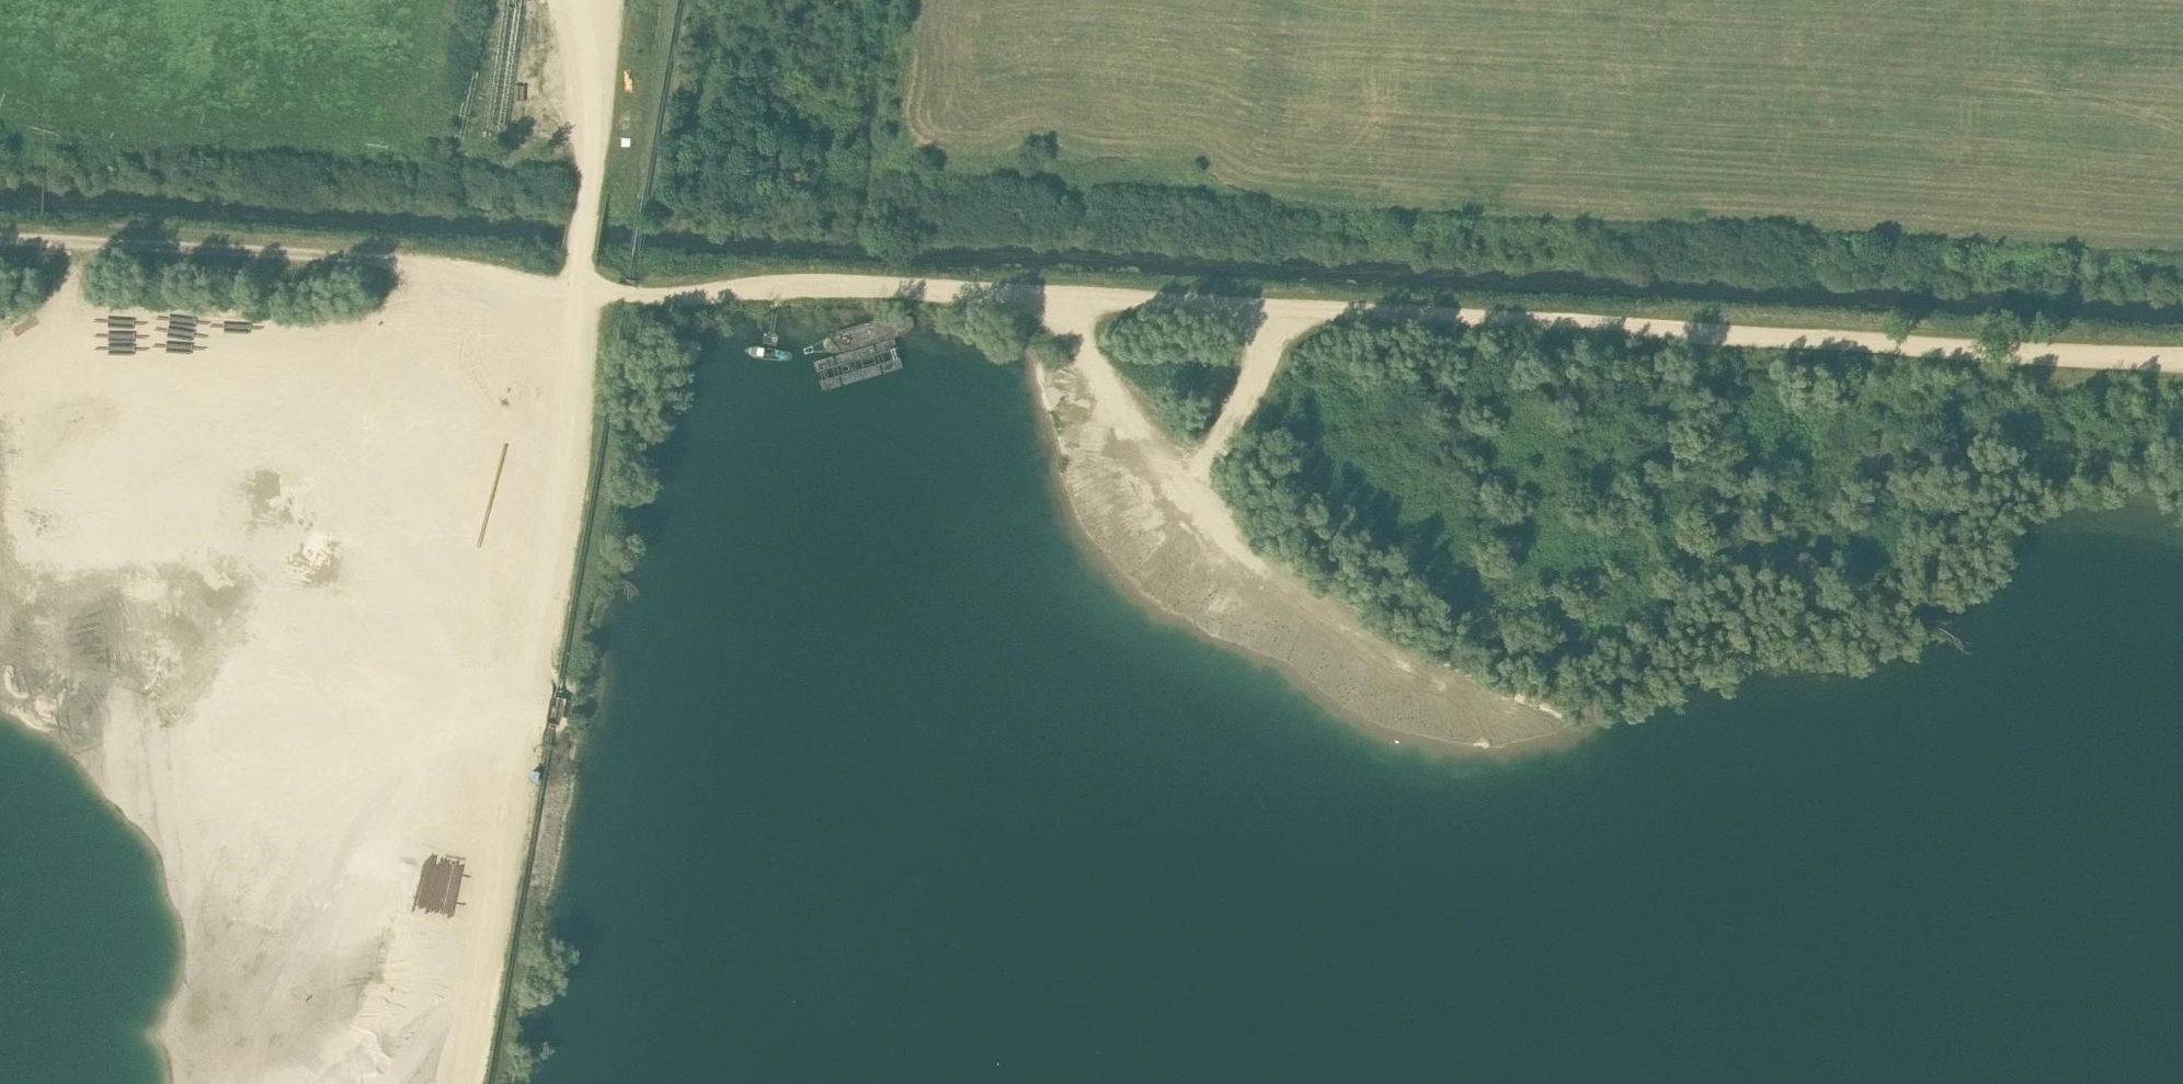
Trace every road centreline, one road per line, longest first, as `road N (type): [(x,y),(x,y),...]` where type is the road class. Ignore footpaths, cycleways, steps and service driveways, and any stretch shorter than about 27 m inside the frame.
road 1 (track): [(0,241),(379,258),(661,297),(801,280),(2182,359)]
road 2 (track): [(466,1083),(572,444),(576,286)]
road 3 (track): [(597,0),(599,94),(576,286)]

